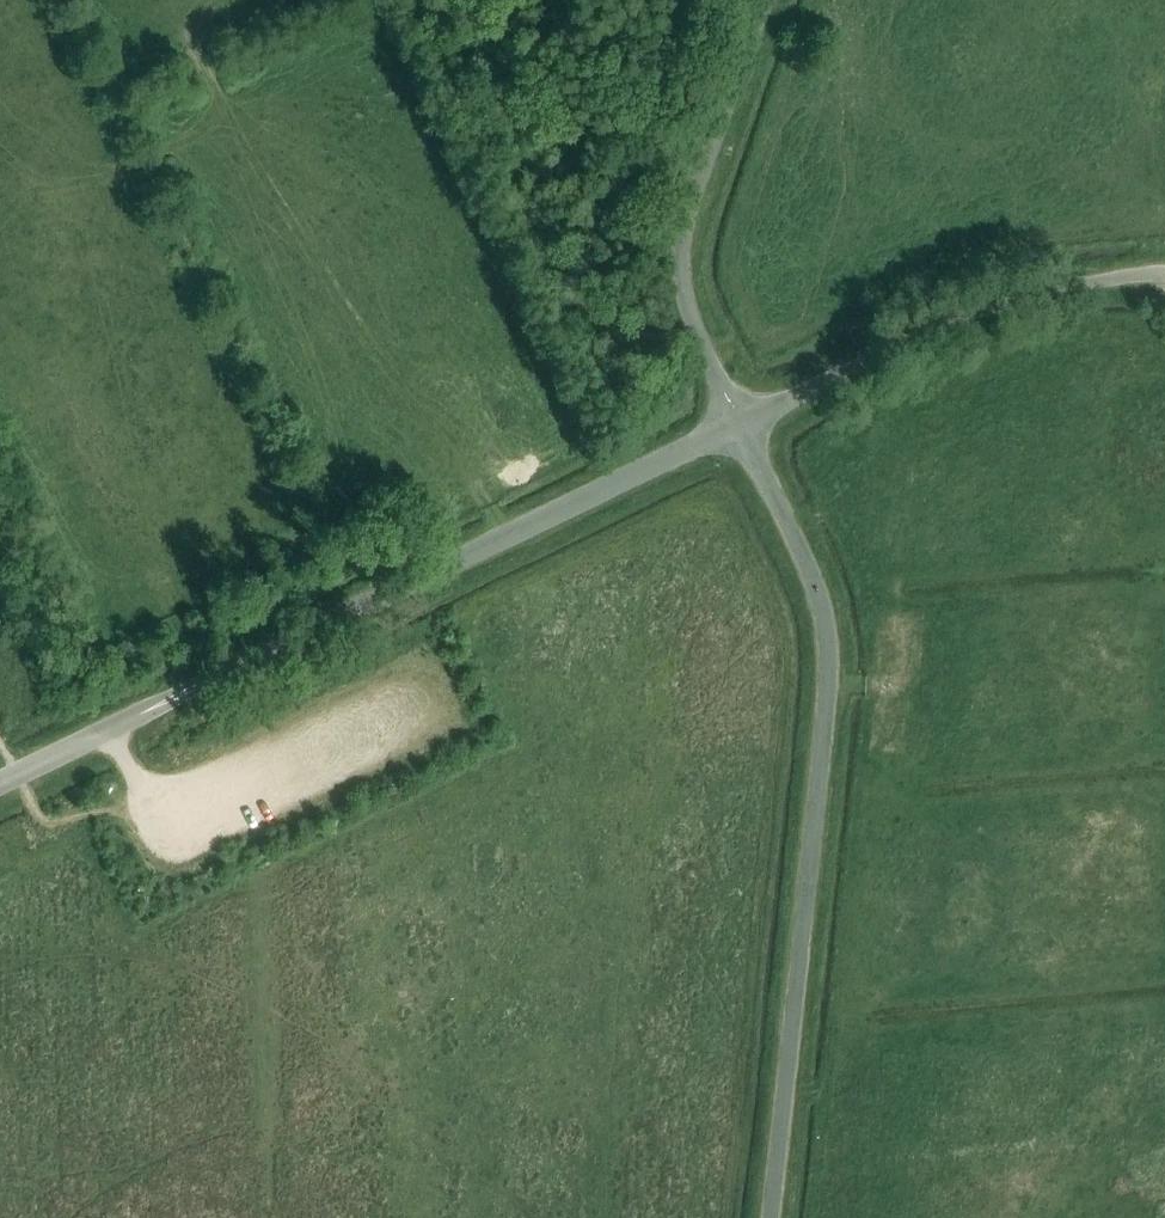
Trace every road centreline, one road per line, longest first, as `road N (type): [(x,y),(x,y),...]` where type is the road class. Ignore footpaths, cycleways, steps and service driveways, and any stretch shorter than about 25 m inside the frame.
road 1 (unclassified): [(770,1217),(829,640),(797,537),(737,421)]
road 2 (unclassified): [(737,421),(996,304),(1164,273)]
road 3 (unclassified): [(737,421),(684,284),(679,250),(764,0)]
road 4 (unclassified): [(0,779),(182,693)]

